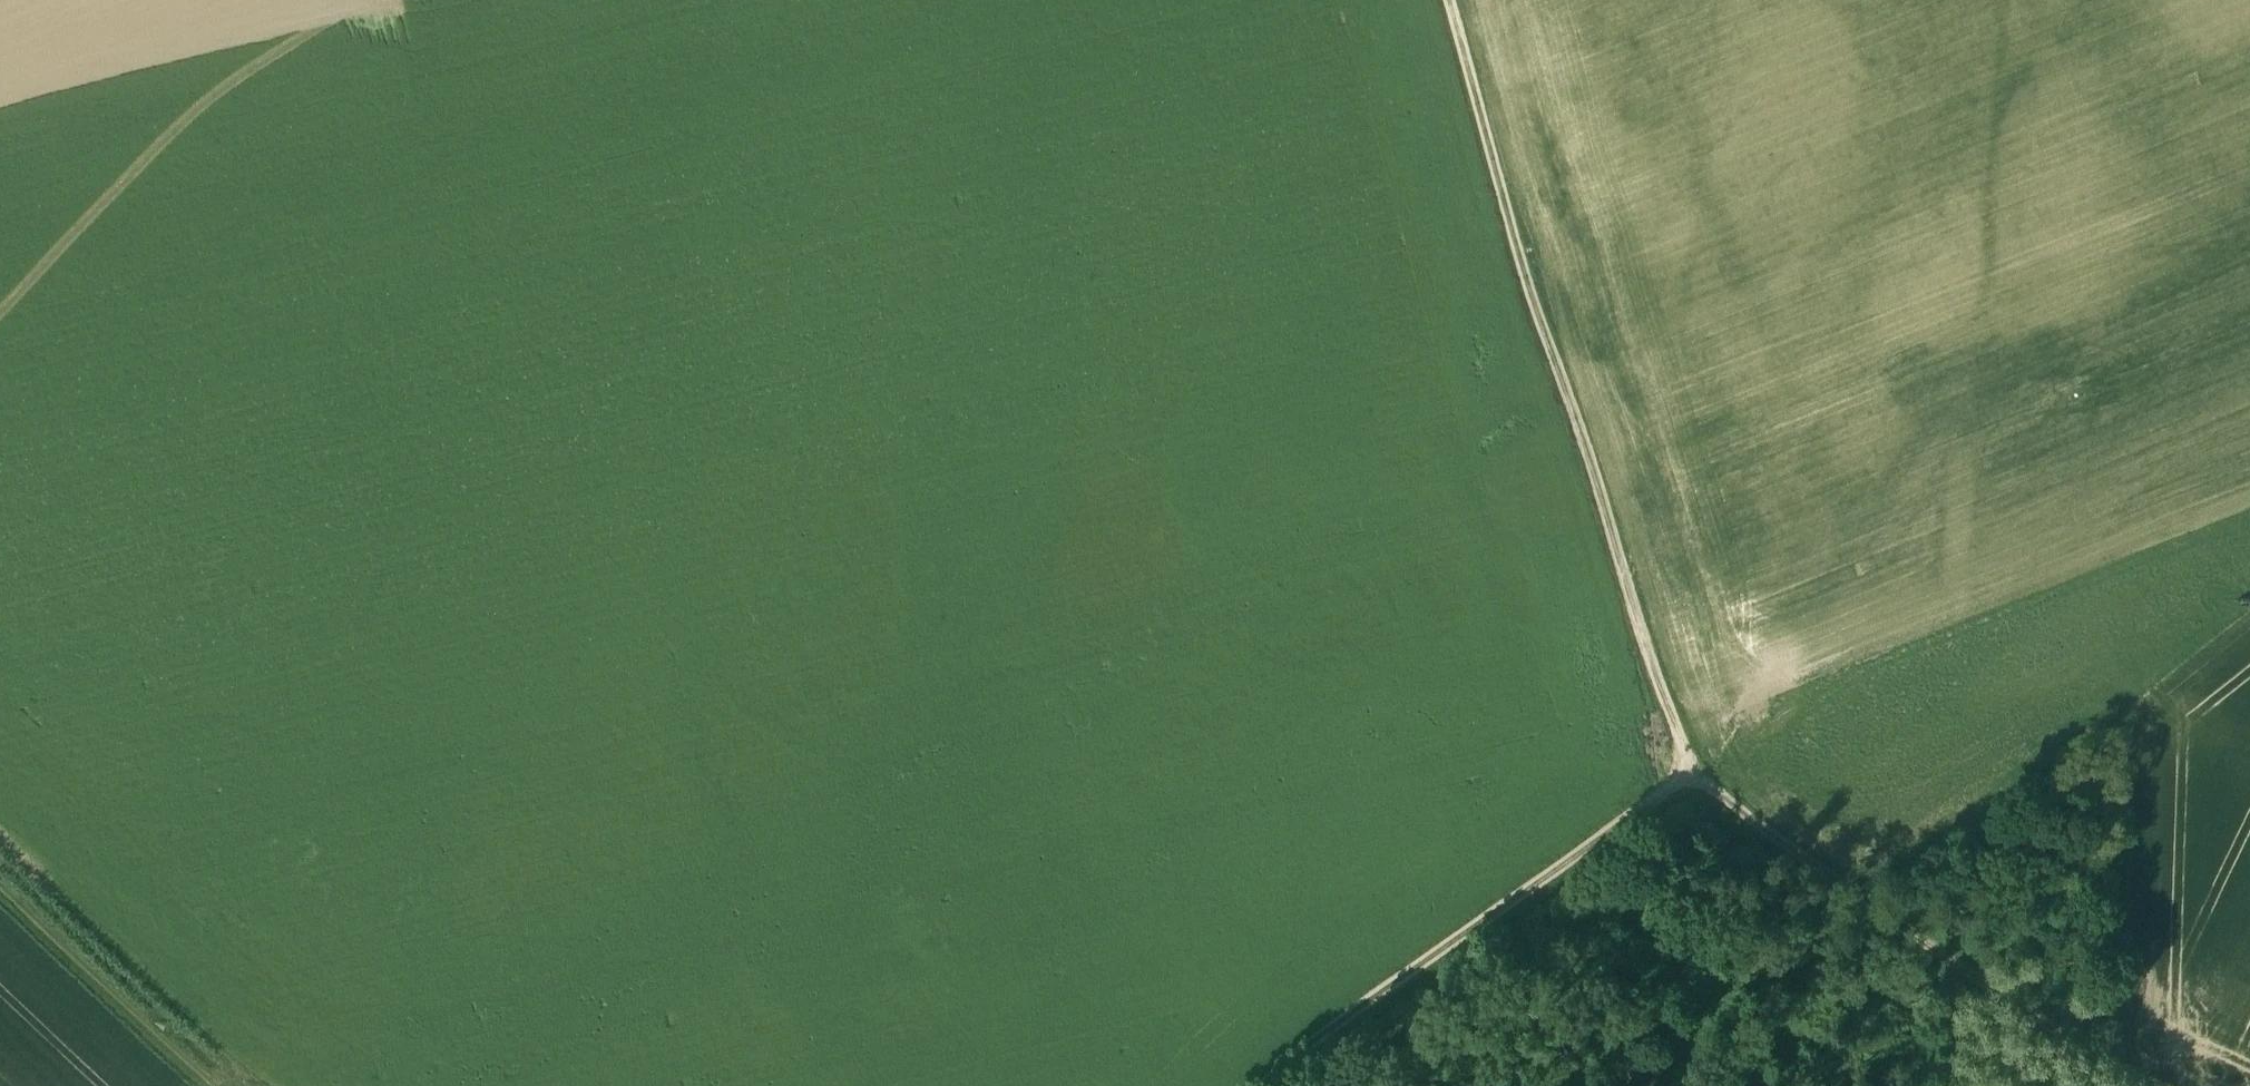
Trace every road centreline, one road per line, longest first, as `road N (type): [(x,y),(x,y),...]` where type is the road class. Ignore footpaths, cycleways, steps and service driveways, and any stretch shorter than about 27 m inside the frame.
road 1 (track): [(1466,0),(1560,342),(1633,562),(1686,790),(2141,1085)]
road 2 (track): [(1274,1085),(1686,790)]
road 3 (track): [(0,921),(173,1085)]

